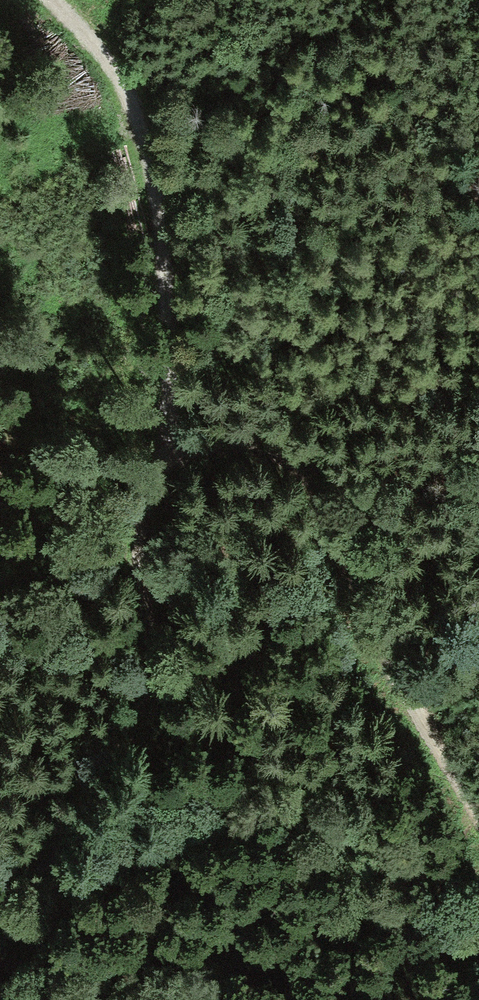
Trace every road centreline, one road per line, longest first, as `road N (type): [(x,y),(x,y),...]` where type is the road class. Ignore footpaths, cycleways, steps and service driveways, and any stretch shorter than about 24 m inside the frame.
road 1 (track): [(478,820),(378,641),(335,513),(311,477),(268,444),(210,441),(180,446),(156,467),(138,530),(150,635),(142,705),(62,853),(0,902)]
road 2 (track): [(180,446),(177,309),(162,182),(131,94),(93,32),(55,0)]

